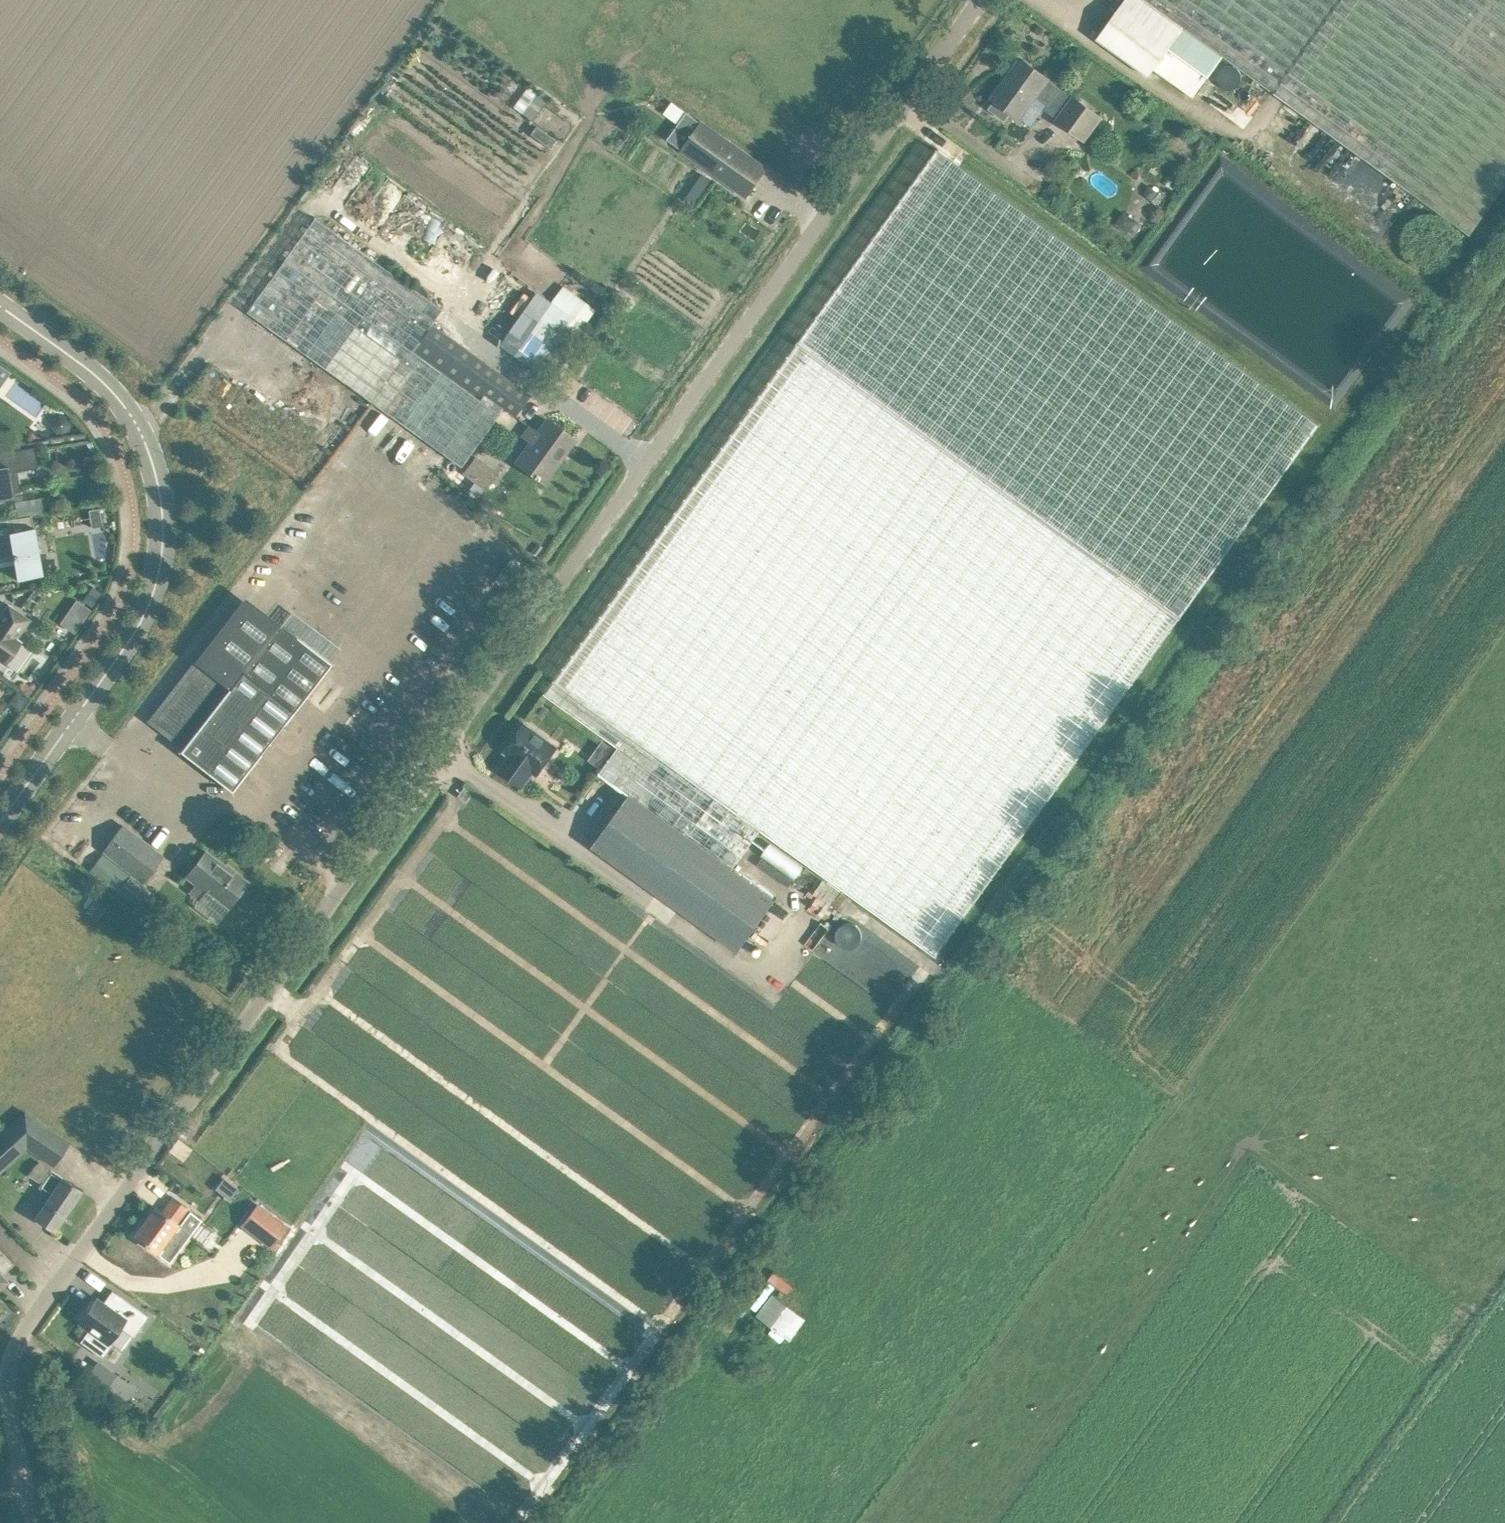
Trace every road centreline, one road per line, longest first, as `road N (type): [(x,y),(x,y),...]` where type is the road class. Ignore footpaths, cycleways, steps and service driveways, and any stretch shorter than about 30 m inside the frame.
road 1 (residential): [(35,1522),(8,1403),(11,1357),(23,1332),(982,0)]
road 2 (tertiary): [(0,822),(147,608),(163,519),(149,450),(118,397),(0,306)]

